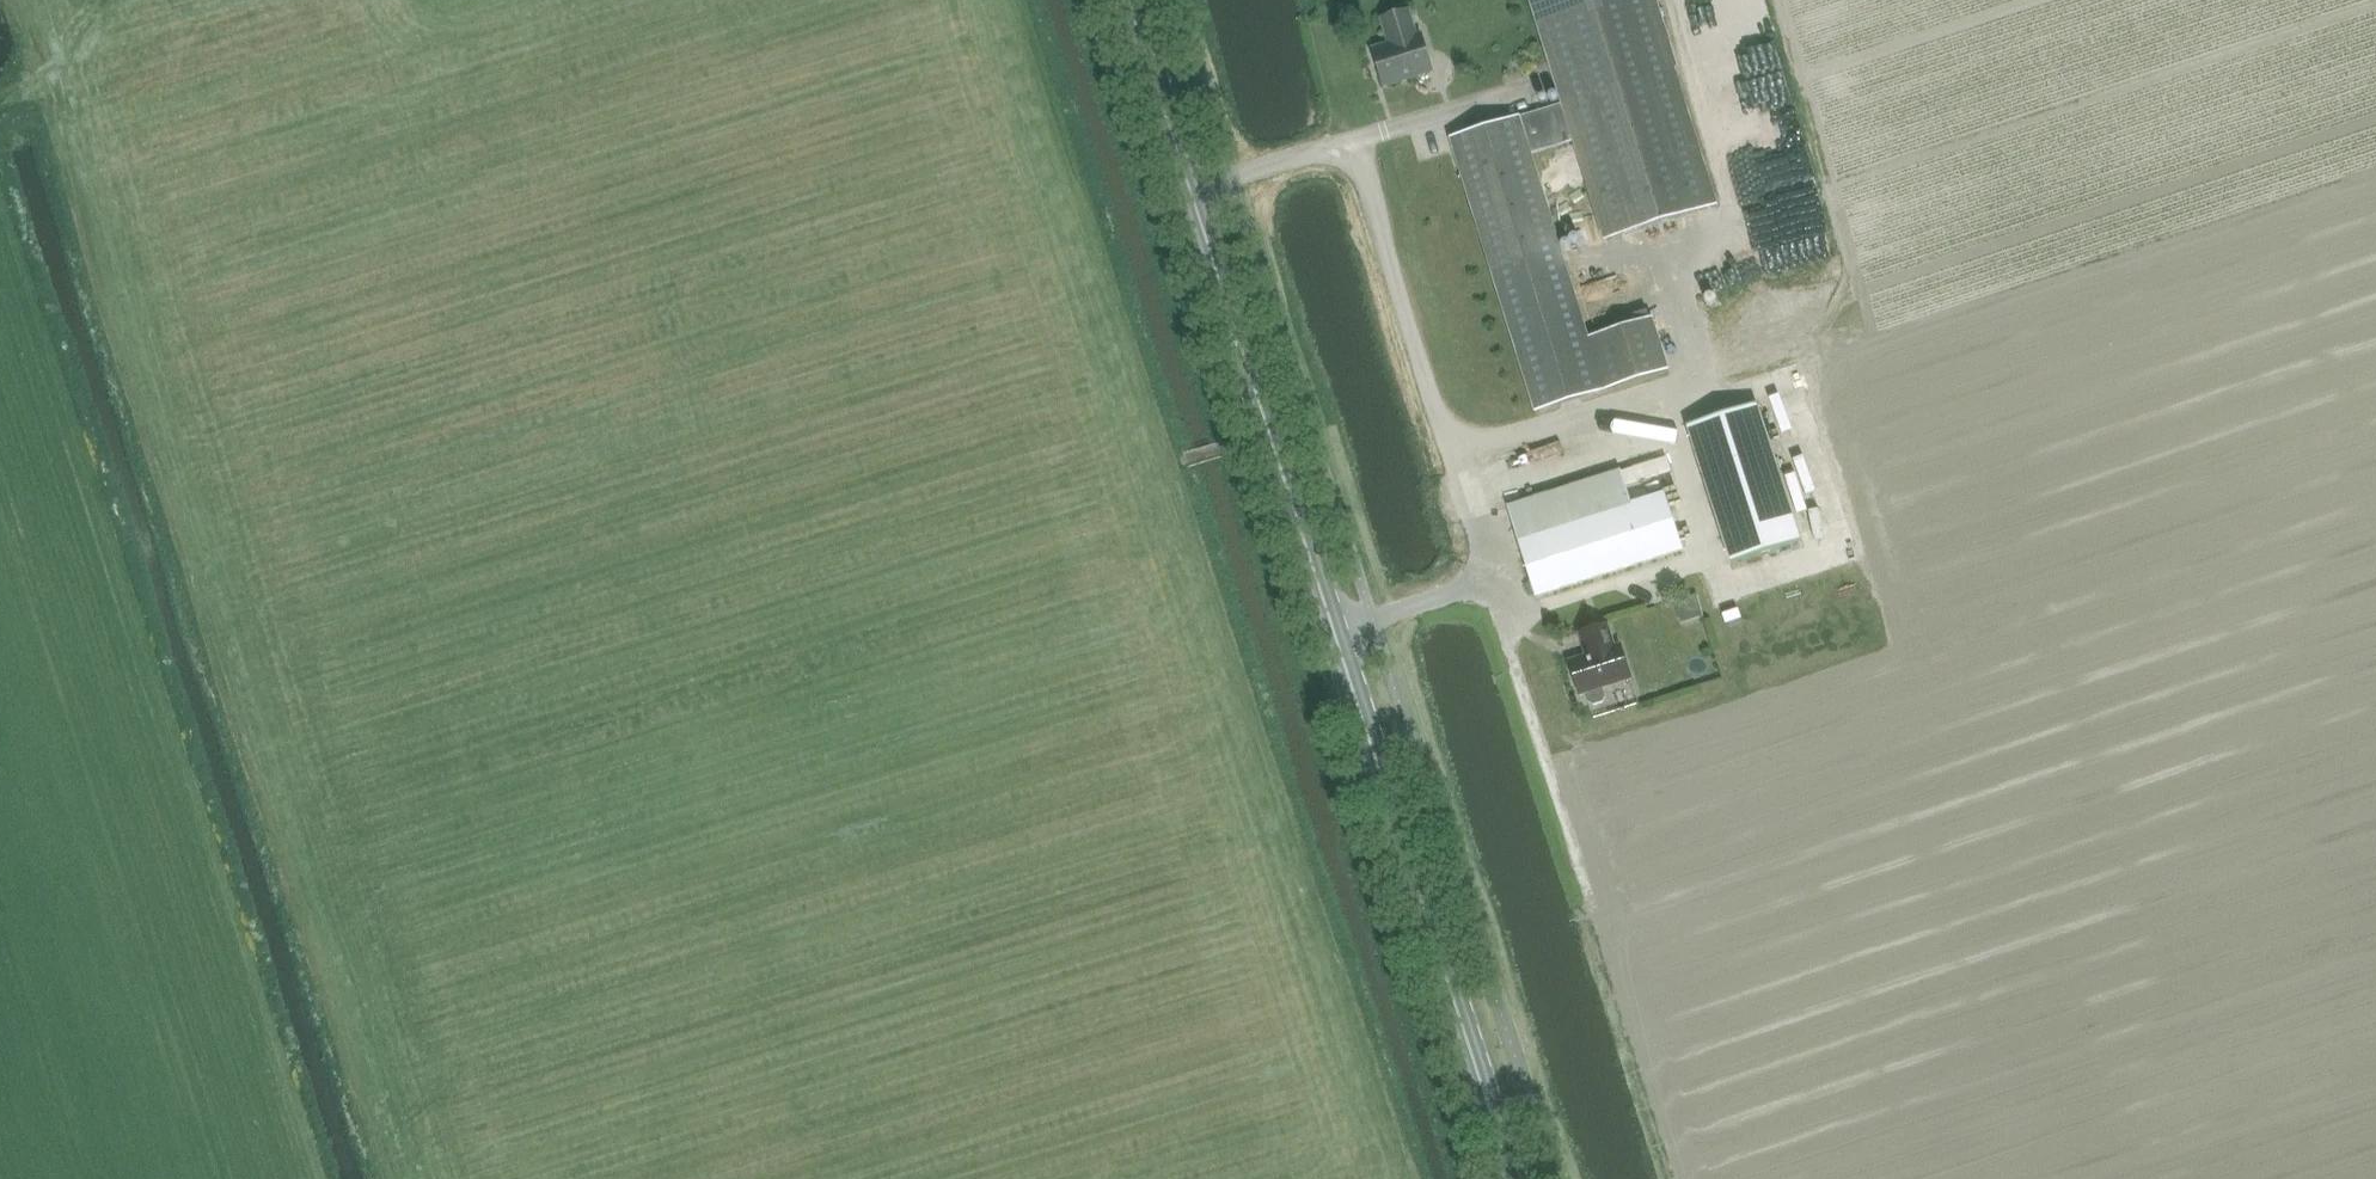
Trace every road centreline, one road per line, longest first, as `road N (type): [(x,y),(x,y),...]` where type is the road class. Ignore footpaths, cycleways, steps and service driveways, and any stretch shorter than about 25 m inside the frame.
road 1 (tertiary): [(1510,1178),(1128,0)]

